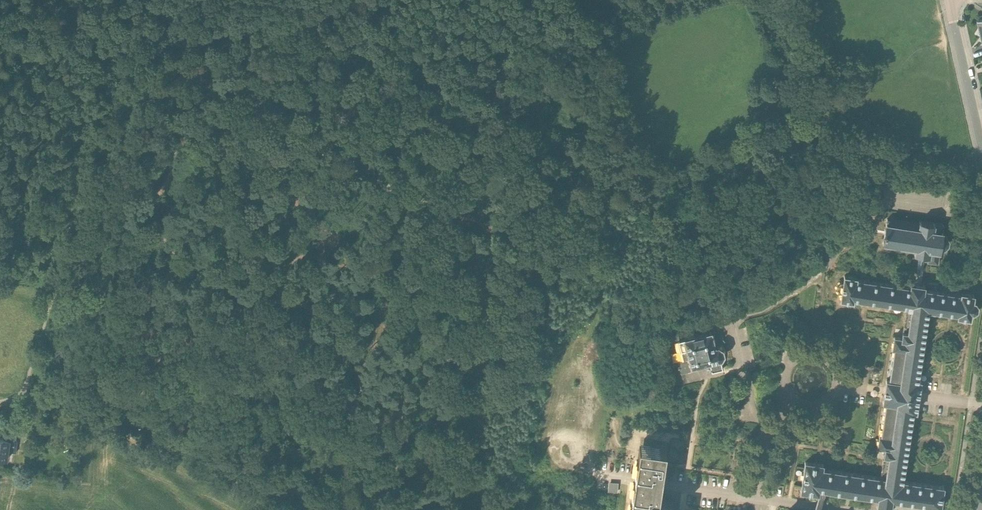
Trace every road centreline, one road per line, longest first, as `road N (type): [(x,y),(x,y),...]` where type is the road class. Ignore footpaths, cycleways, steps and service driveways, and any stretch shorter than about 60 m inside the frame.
road 1 (unclassified): [(321,509),(123,410),(28,400),(0,405)]
road 2 (residential): [(981,148),(951,0)]

